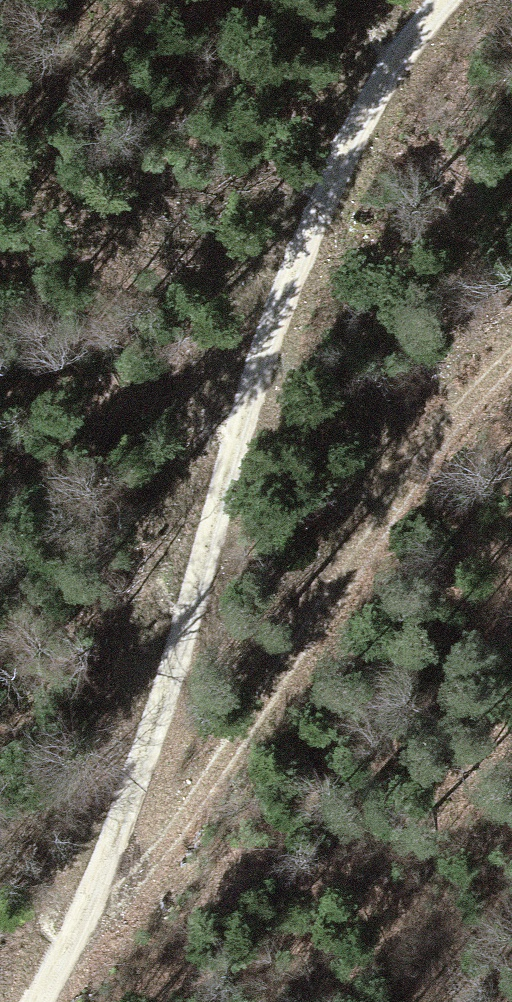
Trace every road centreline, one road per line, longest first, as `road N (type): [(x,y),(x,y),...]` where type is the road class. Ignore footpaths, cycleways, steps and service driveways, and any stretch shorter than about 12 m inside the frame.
road 1 (track): [(450,0),(397,53),(300,255),(142,761),(40,1001)]
road 2 (track): [(90,897),(196,801),(450,417),(511,364)]

